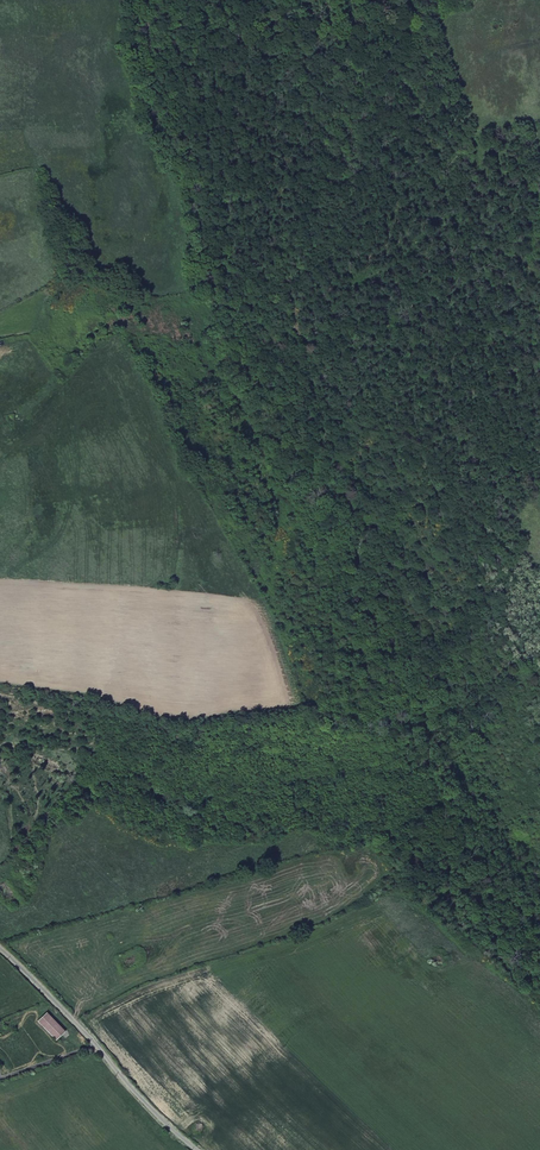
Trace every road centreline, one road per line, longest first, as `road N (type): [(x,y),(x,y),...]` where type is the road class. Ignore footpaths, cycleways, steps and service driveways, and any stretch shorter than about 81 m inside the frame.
road 1 (unclassified): [(197,1149),(0,950)]

